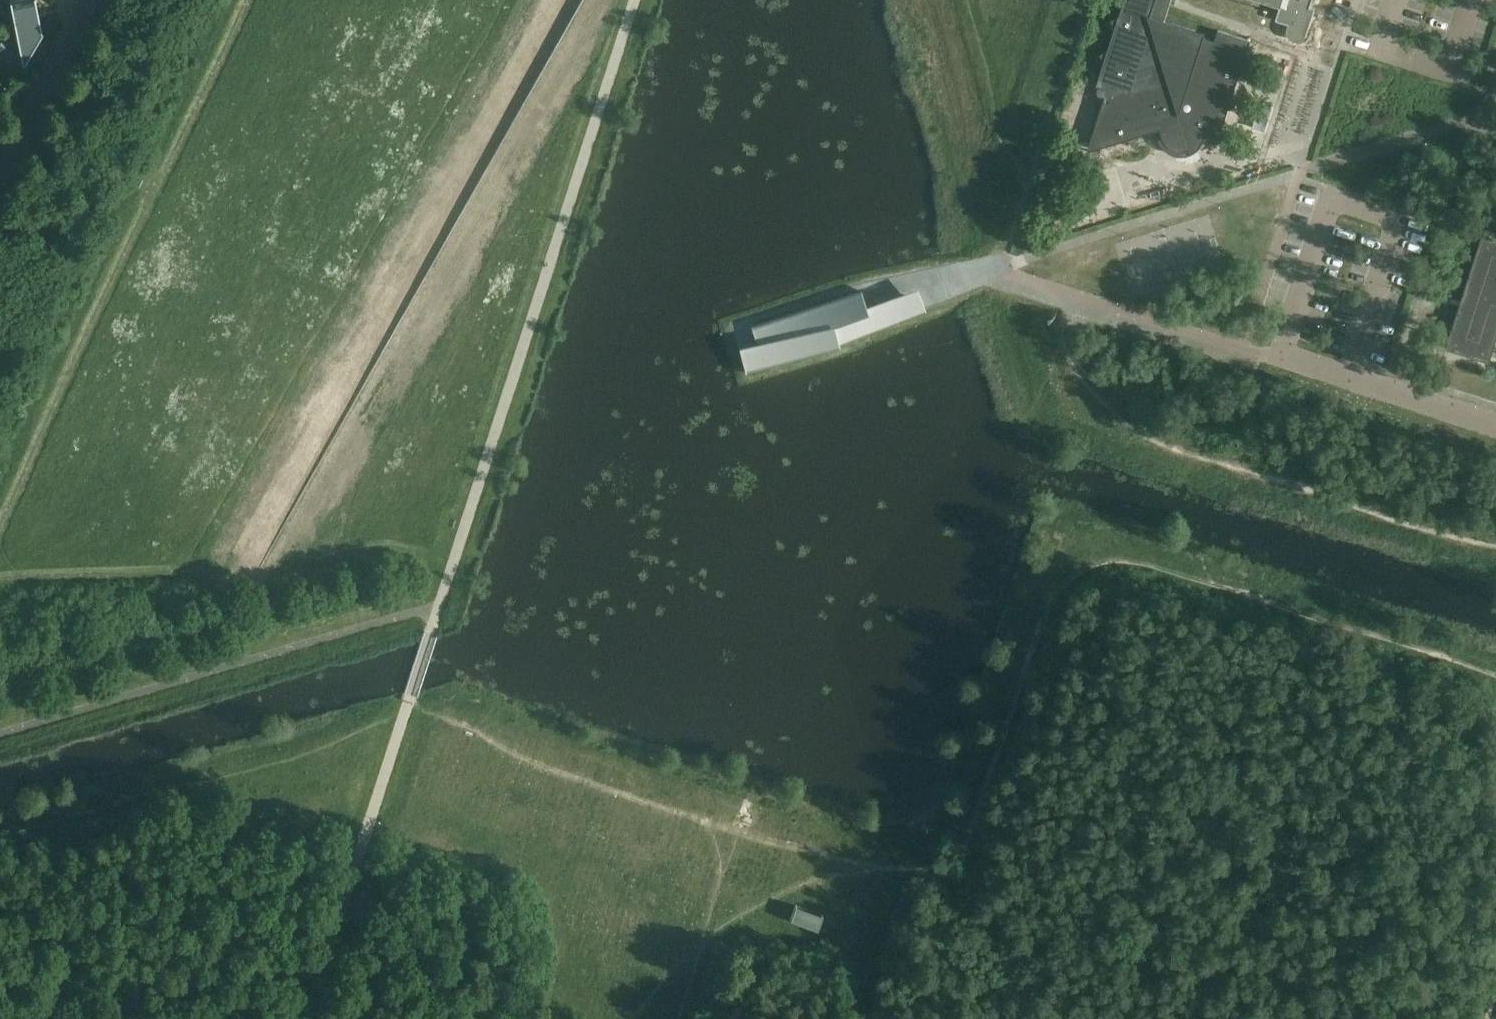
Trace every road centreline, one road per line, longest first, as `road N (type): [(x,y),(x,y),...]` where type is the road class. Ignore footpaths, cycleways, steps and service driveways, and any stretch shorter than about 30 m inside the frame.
road 1 (residential): [(1495,431),(1247,354)]
road 2 (residential): [(0,163),(85,0)]

